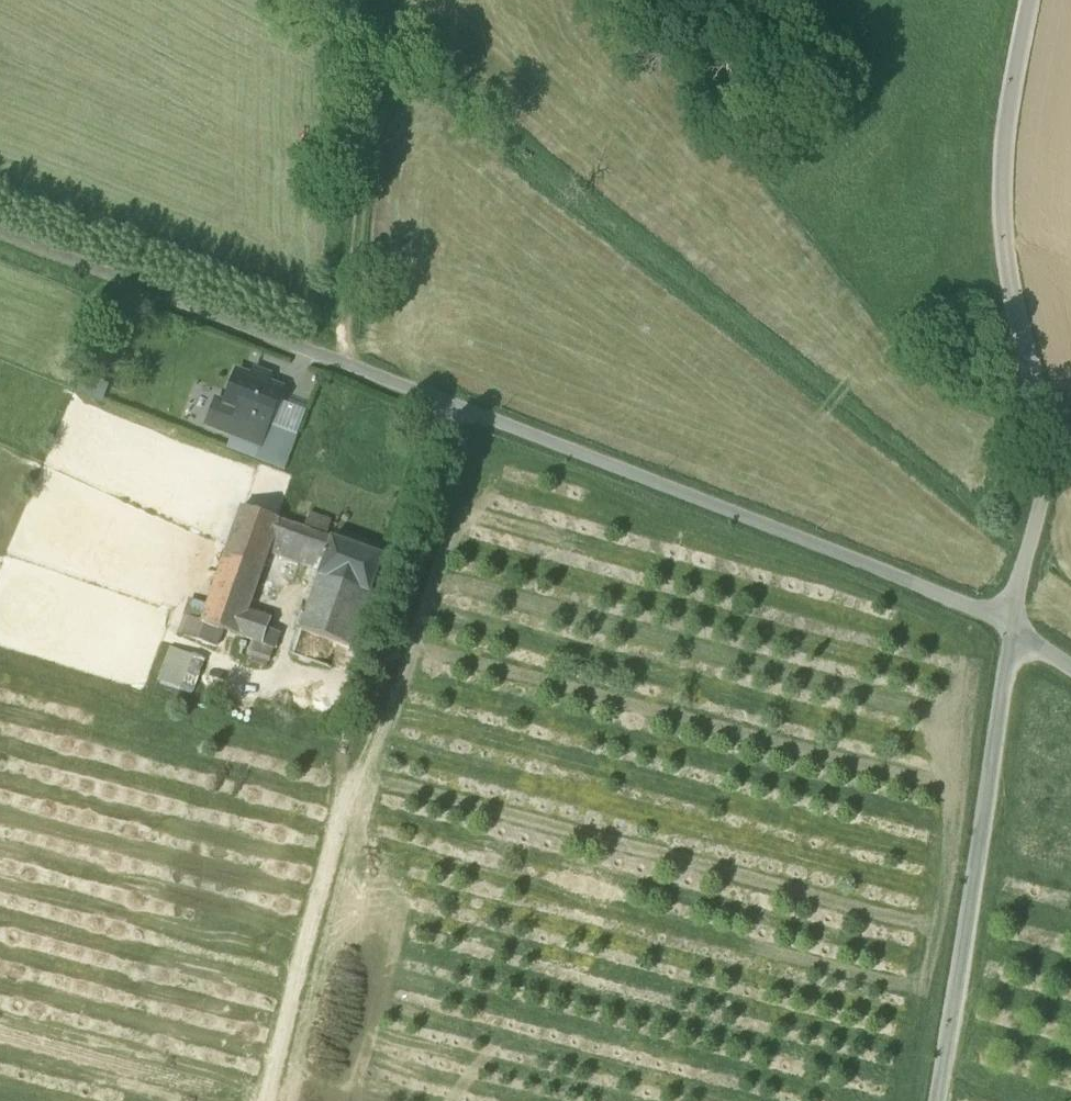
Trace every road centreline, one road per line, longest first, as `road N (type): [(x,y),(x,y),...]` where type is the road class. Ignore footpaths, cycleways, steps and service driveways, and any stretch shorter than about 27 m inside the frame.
road 1 (residential): [(129,282),(1010,623)]
road 2 (track): [(260,1100),(341,795),(344,731),(452,406)]
road 3 (unclassified): [(1033,0),(1001,174),(1008,298),(1044,411),(1045,490),(1010,623)]
road 4 (unclassified): [(1010,623),(938,1100)]
road 5 (track): [(345,364),(383,0)]
road 6 (track): [(0,232),(129,282)]

